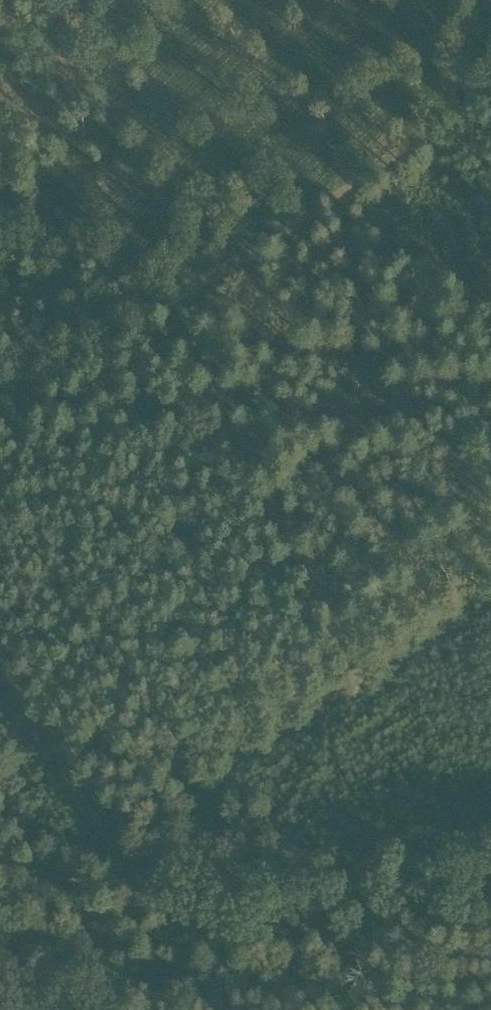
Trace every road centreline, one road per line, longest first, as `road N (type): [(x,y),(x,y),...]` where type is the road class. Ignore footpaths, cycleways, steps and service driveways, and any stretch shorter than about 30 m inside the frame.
road 1 (track): [(490,101),(0,427)]

